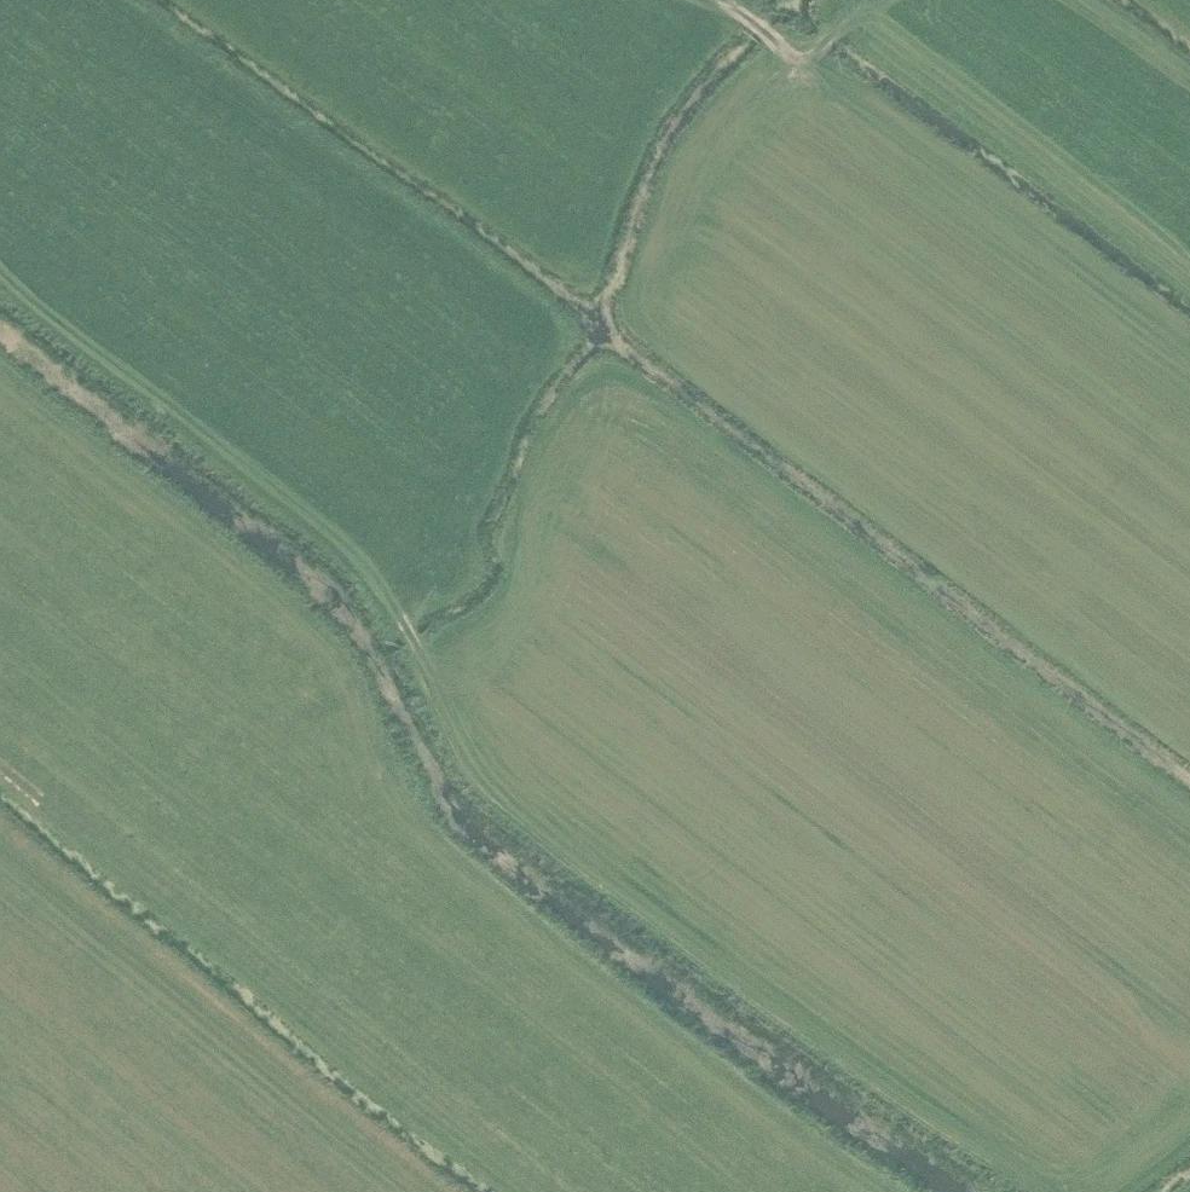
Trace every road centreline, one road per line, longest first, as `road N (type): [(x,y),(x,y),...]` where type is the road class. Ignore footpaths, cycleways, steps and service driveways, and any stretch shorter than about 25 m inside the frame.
road 1 (track): [(0,857),(409,1191)]

